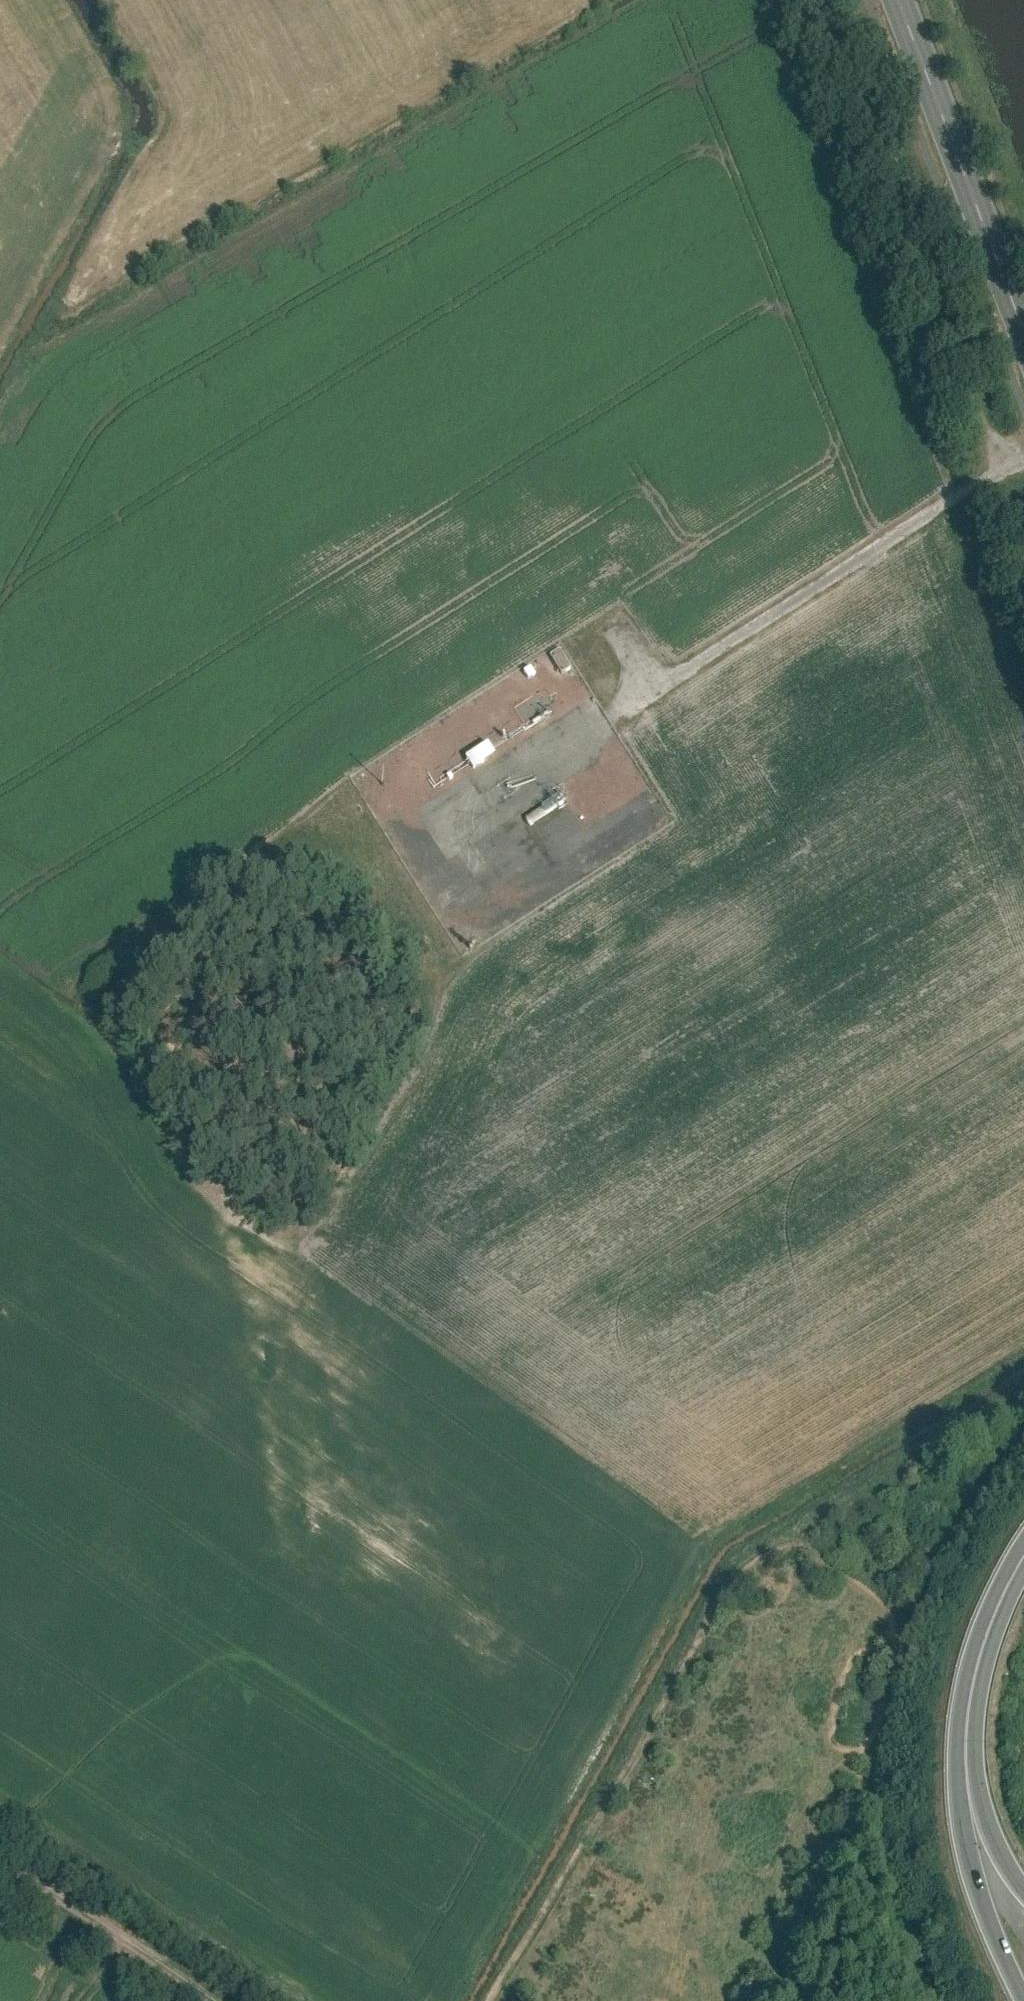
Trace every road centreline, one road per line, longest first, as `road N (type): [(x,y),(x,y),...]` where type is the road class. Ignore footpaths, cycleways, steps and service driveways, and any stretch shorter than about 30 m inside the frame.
road 1 (motorway): [(1023,1545),(969,1664),(955,1754),(961,1852),(1022,2000)]
road 2 (primary): [(895,0),(1023,341)]
road 3 (motorway): [(1023,1897),(988,1845),(972,1738),(985,1667),(1023,1574)]
road 4 (track): [(0,1859),(211,2000)]

